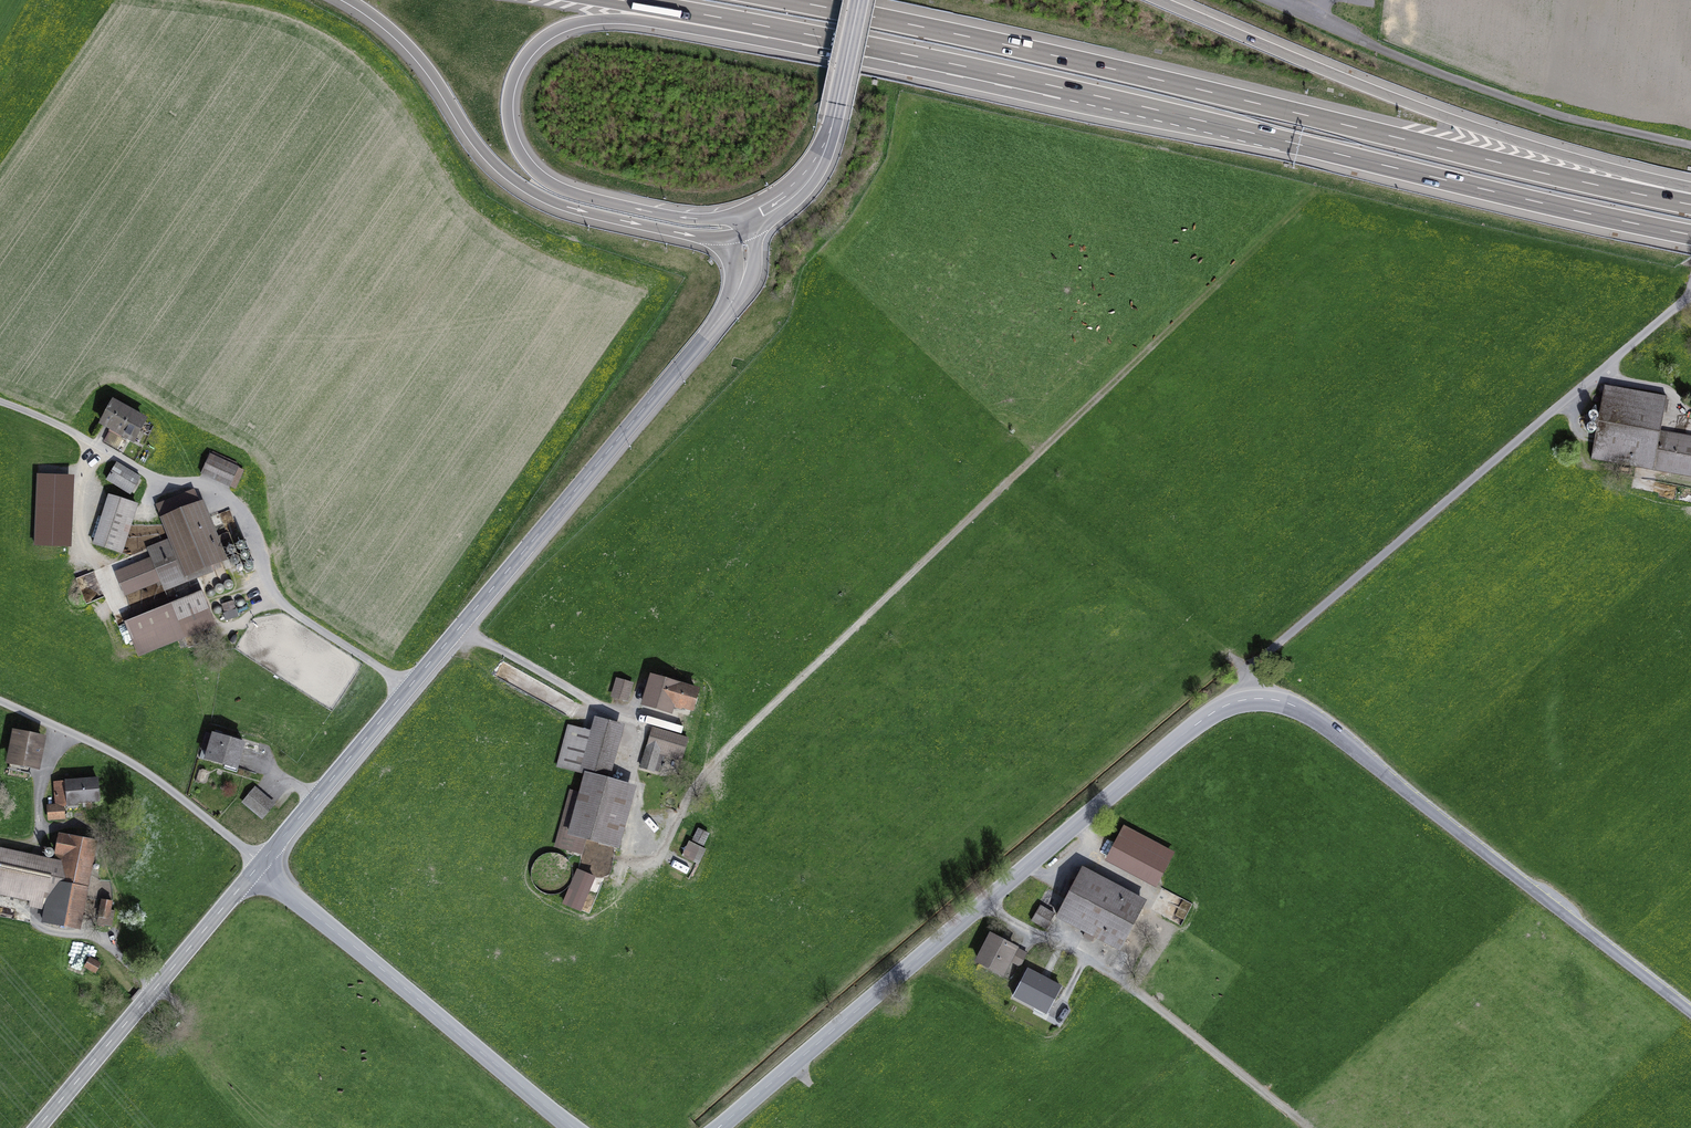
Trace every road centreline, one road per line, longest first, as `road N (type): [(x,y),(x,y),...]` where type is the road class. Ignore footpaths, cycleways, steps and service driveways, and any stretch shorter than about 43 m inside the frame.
road 1 (unclassified): [(718,1127),(1188,730),(1251,699),(1279,700),(1320,721),(1690,1012)]
road 2 (motorway): [(753,24),(1690,235)]
road 3 (motorway): [(1690,204),(790,0)]
road 4 (track): [(1296,213),(699,779)]
road 5 (tertiary): [(257,868),(731,303)]
road 6 (motorway): [(745,220),(670,216),(557,185),(520,152),(508,104),(525,58),(569,26),(613,19),(753,24)]
road 7 (motorway): [(1690,195),(1412,104),(1162,0)]
road 8 (motorway): [(349,0),(410,48),(480,148),(522,186),(580,211),(709,238)]
road 9 (unclassified): [(257,868),(573,1127)]
road 10 (tertiary): [(38,1127),(257,868)]
road 11 (track): [(1306,1127),(1121,977)]
road 12 (secondary): [(834,117),(805,179),(745,220)]
road 13 (motorway): [(618,0),(753,24)]

